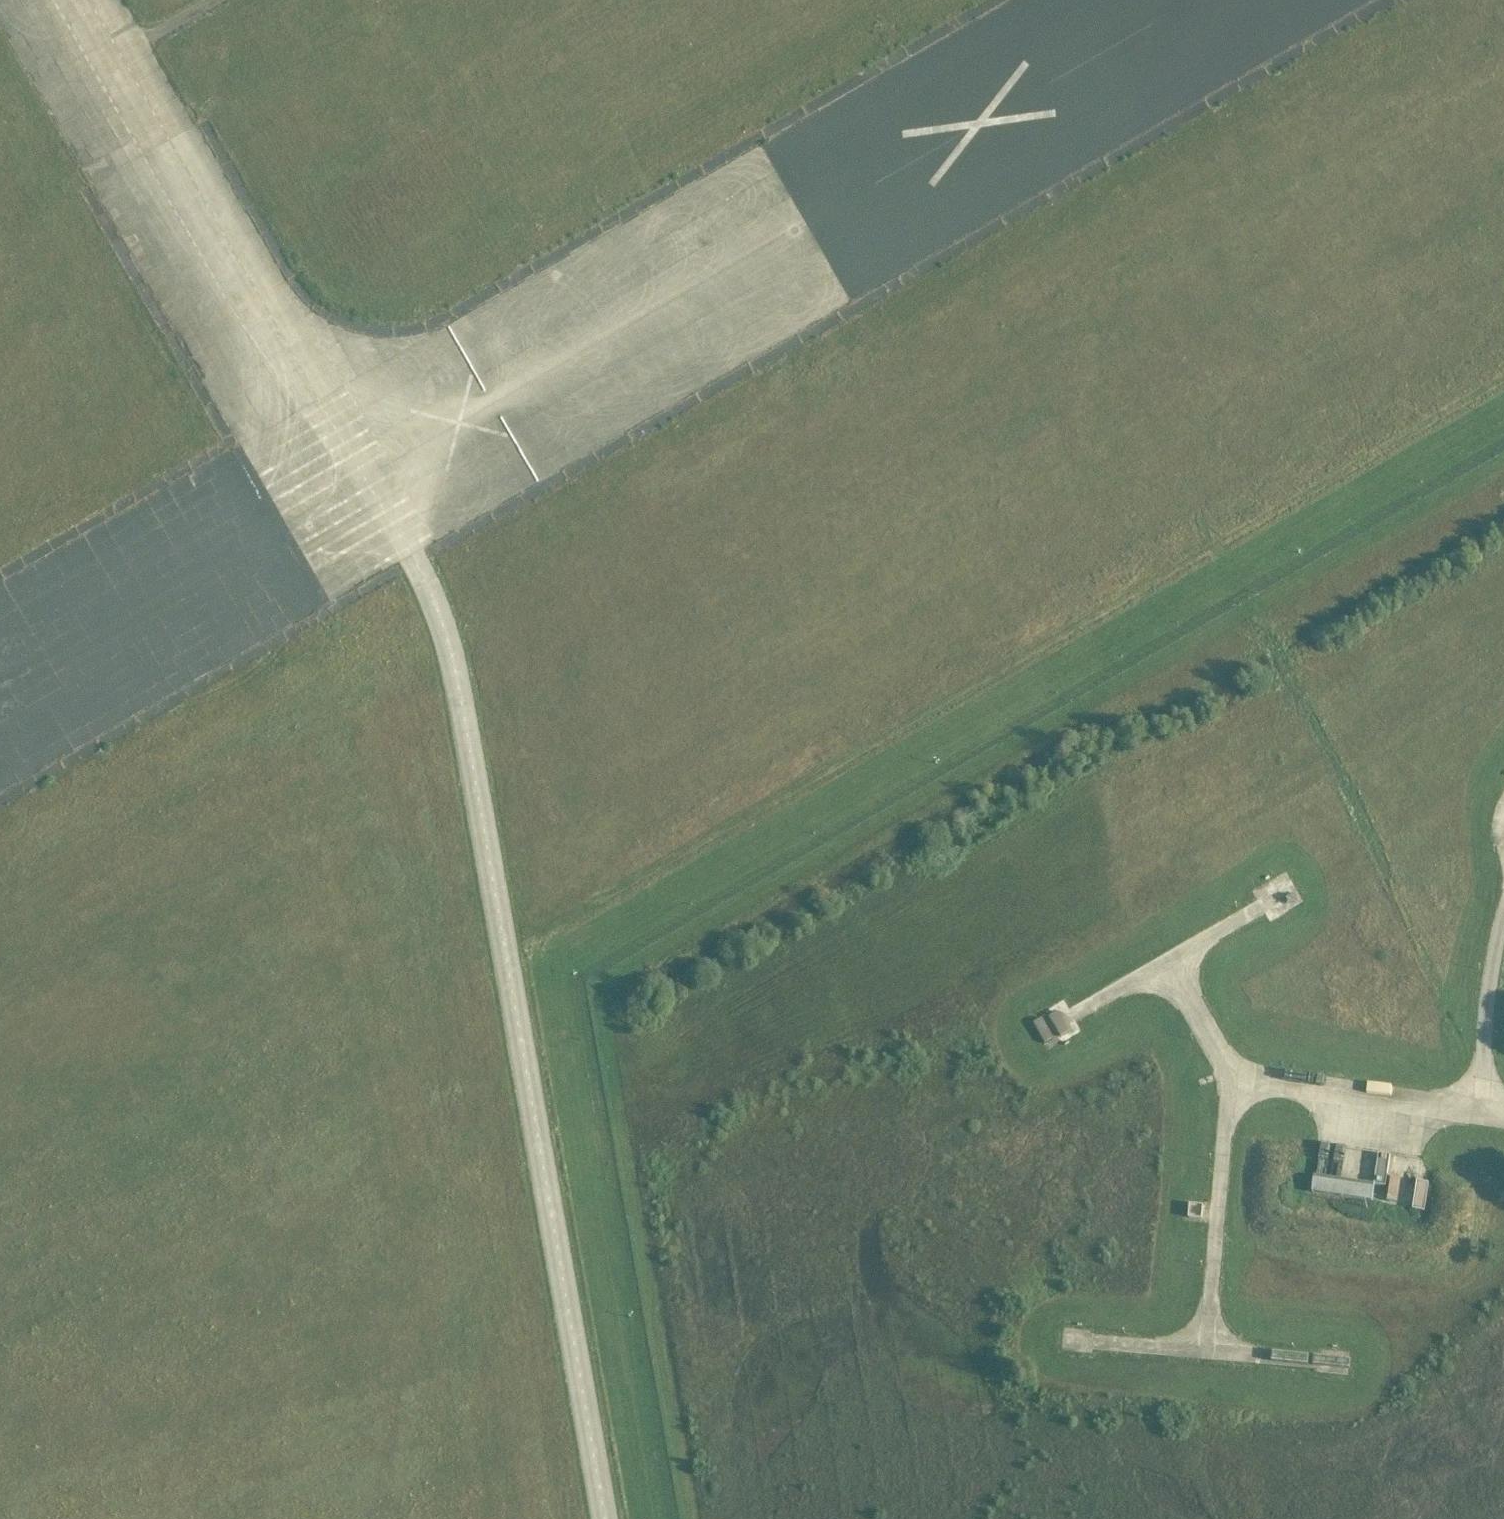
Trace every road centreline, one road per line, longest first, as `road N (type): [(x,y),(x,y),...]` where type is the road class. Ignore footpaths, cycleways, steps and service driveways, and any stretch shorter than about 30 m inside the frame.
road 1 (unclassified): [(1503,1121),(1239,1085),(1169,963)]

